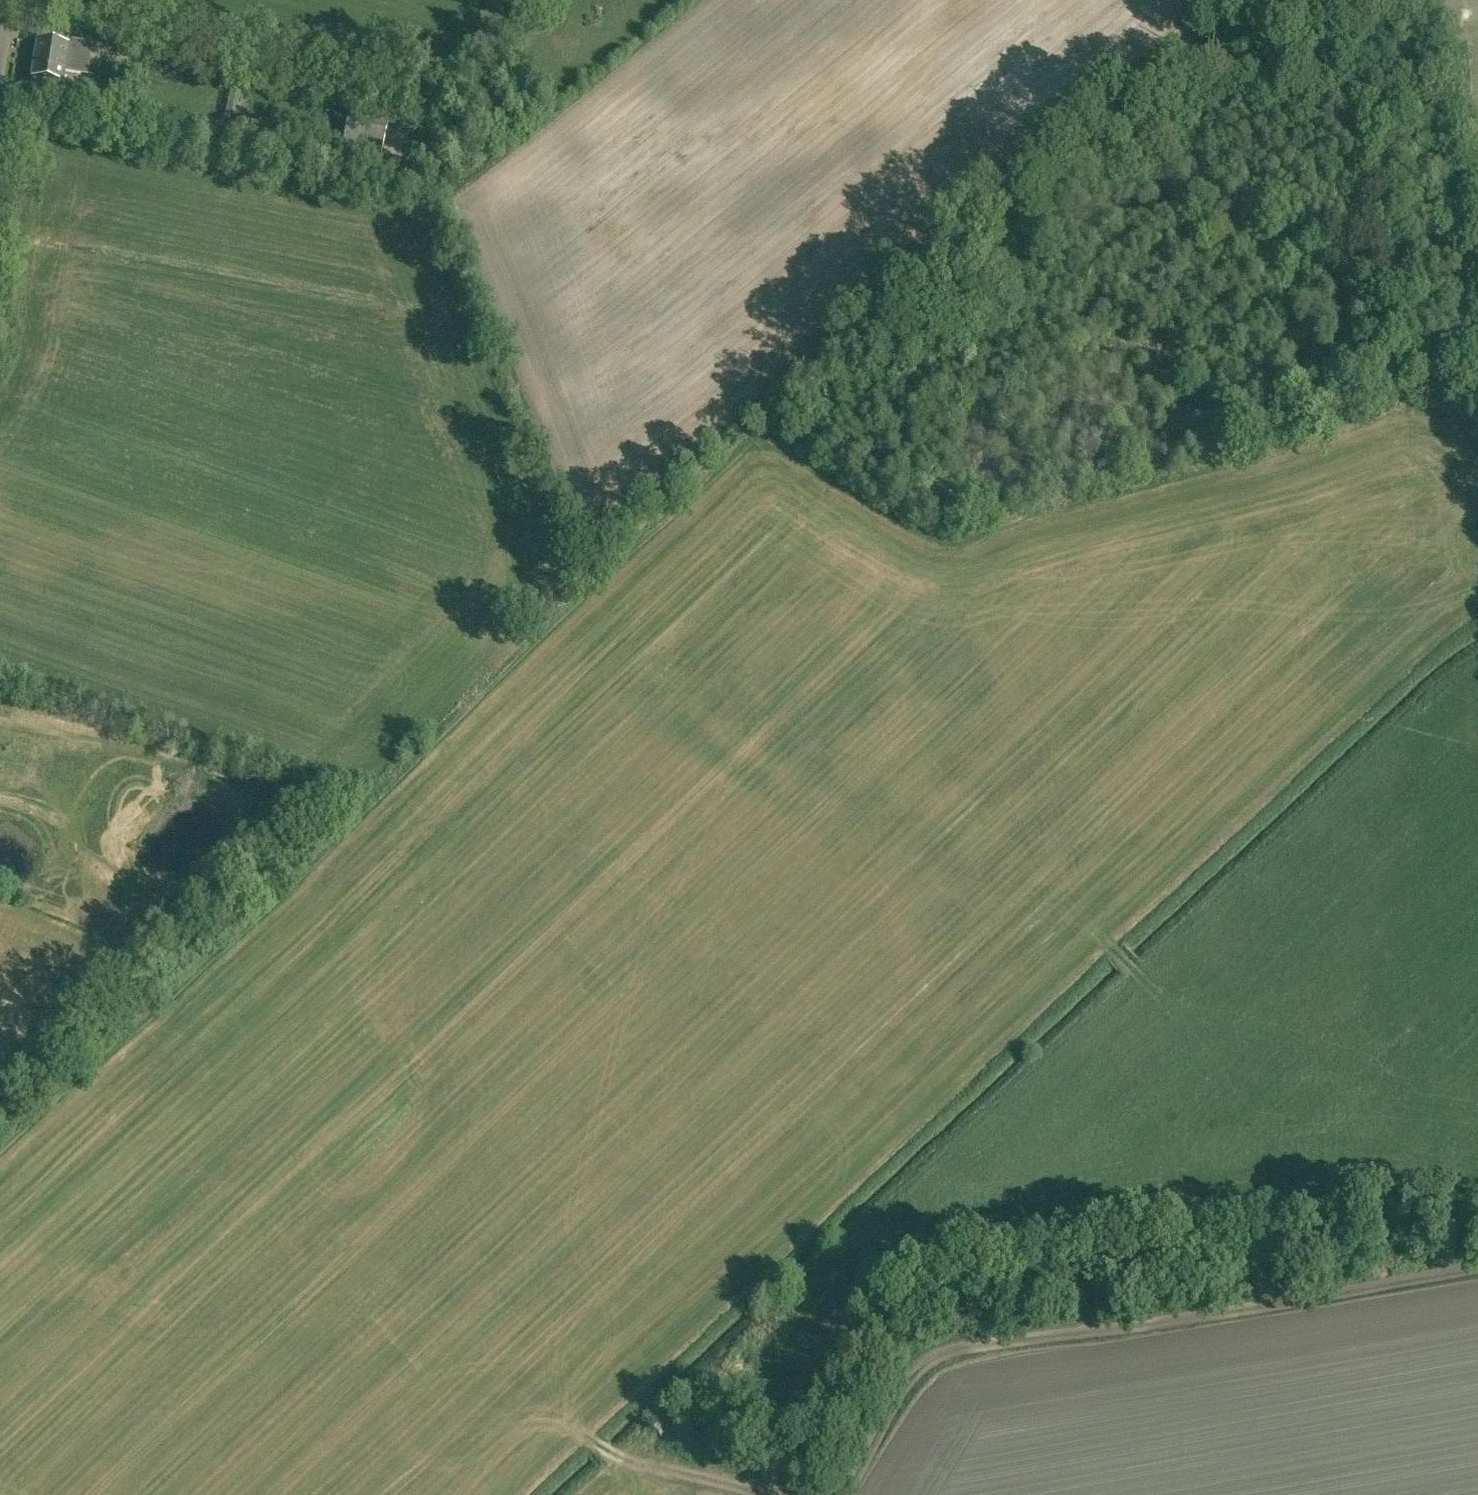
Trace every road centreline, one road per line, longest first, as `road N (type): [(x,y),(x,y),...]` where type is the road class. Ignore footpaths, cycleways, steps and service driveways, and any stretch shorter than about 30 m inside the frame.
road 1 (track): [(430,103),(555,0)]

